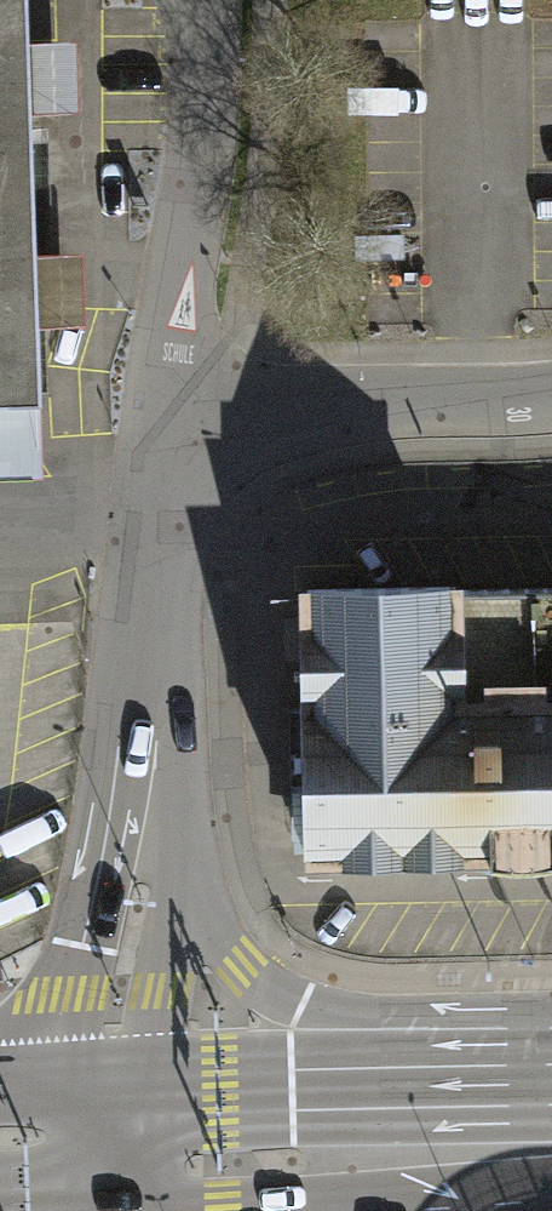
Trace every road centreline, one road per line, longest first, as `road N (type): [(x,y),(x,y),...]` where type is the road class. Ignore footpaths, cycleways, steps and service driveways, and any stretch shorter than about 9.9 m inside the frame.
road 1 (residential): [(169,428),(209,116),(209,0)]
road 2 (residential): [(513,1071),(301,1010),(242,964),(185,893)]
road 3 (residential): [(551,400),(368,404),(169,428)]
road 4 (residential): [(148,740),(98,898),(81,995),(80,1089)]
road 5 (primary): [(513,1071),(163,1085)]
road 6 (residential): [(148,740),(169,428)]
road 7 (primary): [(167,1199),(429,1187)]
road 8 (residential): [(163,1085),(160,994),(185,893)]
road 9 (residential): [(185,893),(148,740)]
road 10 (primary): [(429,1187),(551,1181)]

